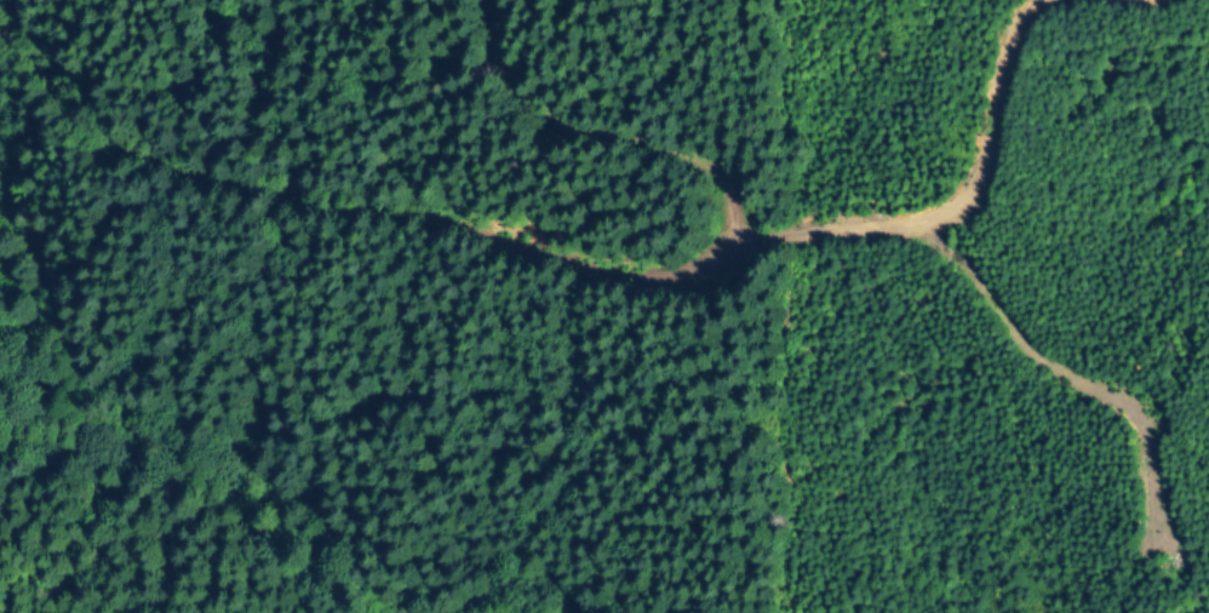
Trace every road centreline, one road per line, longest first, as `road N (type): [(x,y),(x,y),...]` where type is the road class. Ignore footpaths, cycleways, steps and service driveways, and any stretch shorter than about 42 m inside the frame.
road 1 (track): [(0,81),(94,164),(477,256),(583,277),(666,282),(743,245),(879,242),(939,225),(981,166),(1015,35),(1045,0)]
road 2 (track): [(743,245),(678,159),(573,149),(510,119),(478,0)]

